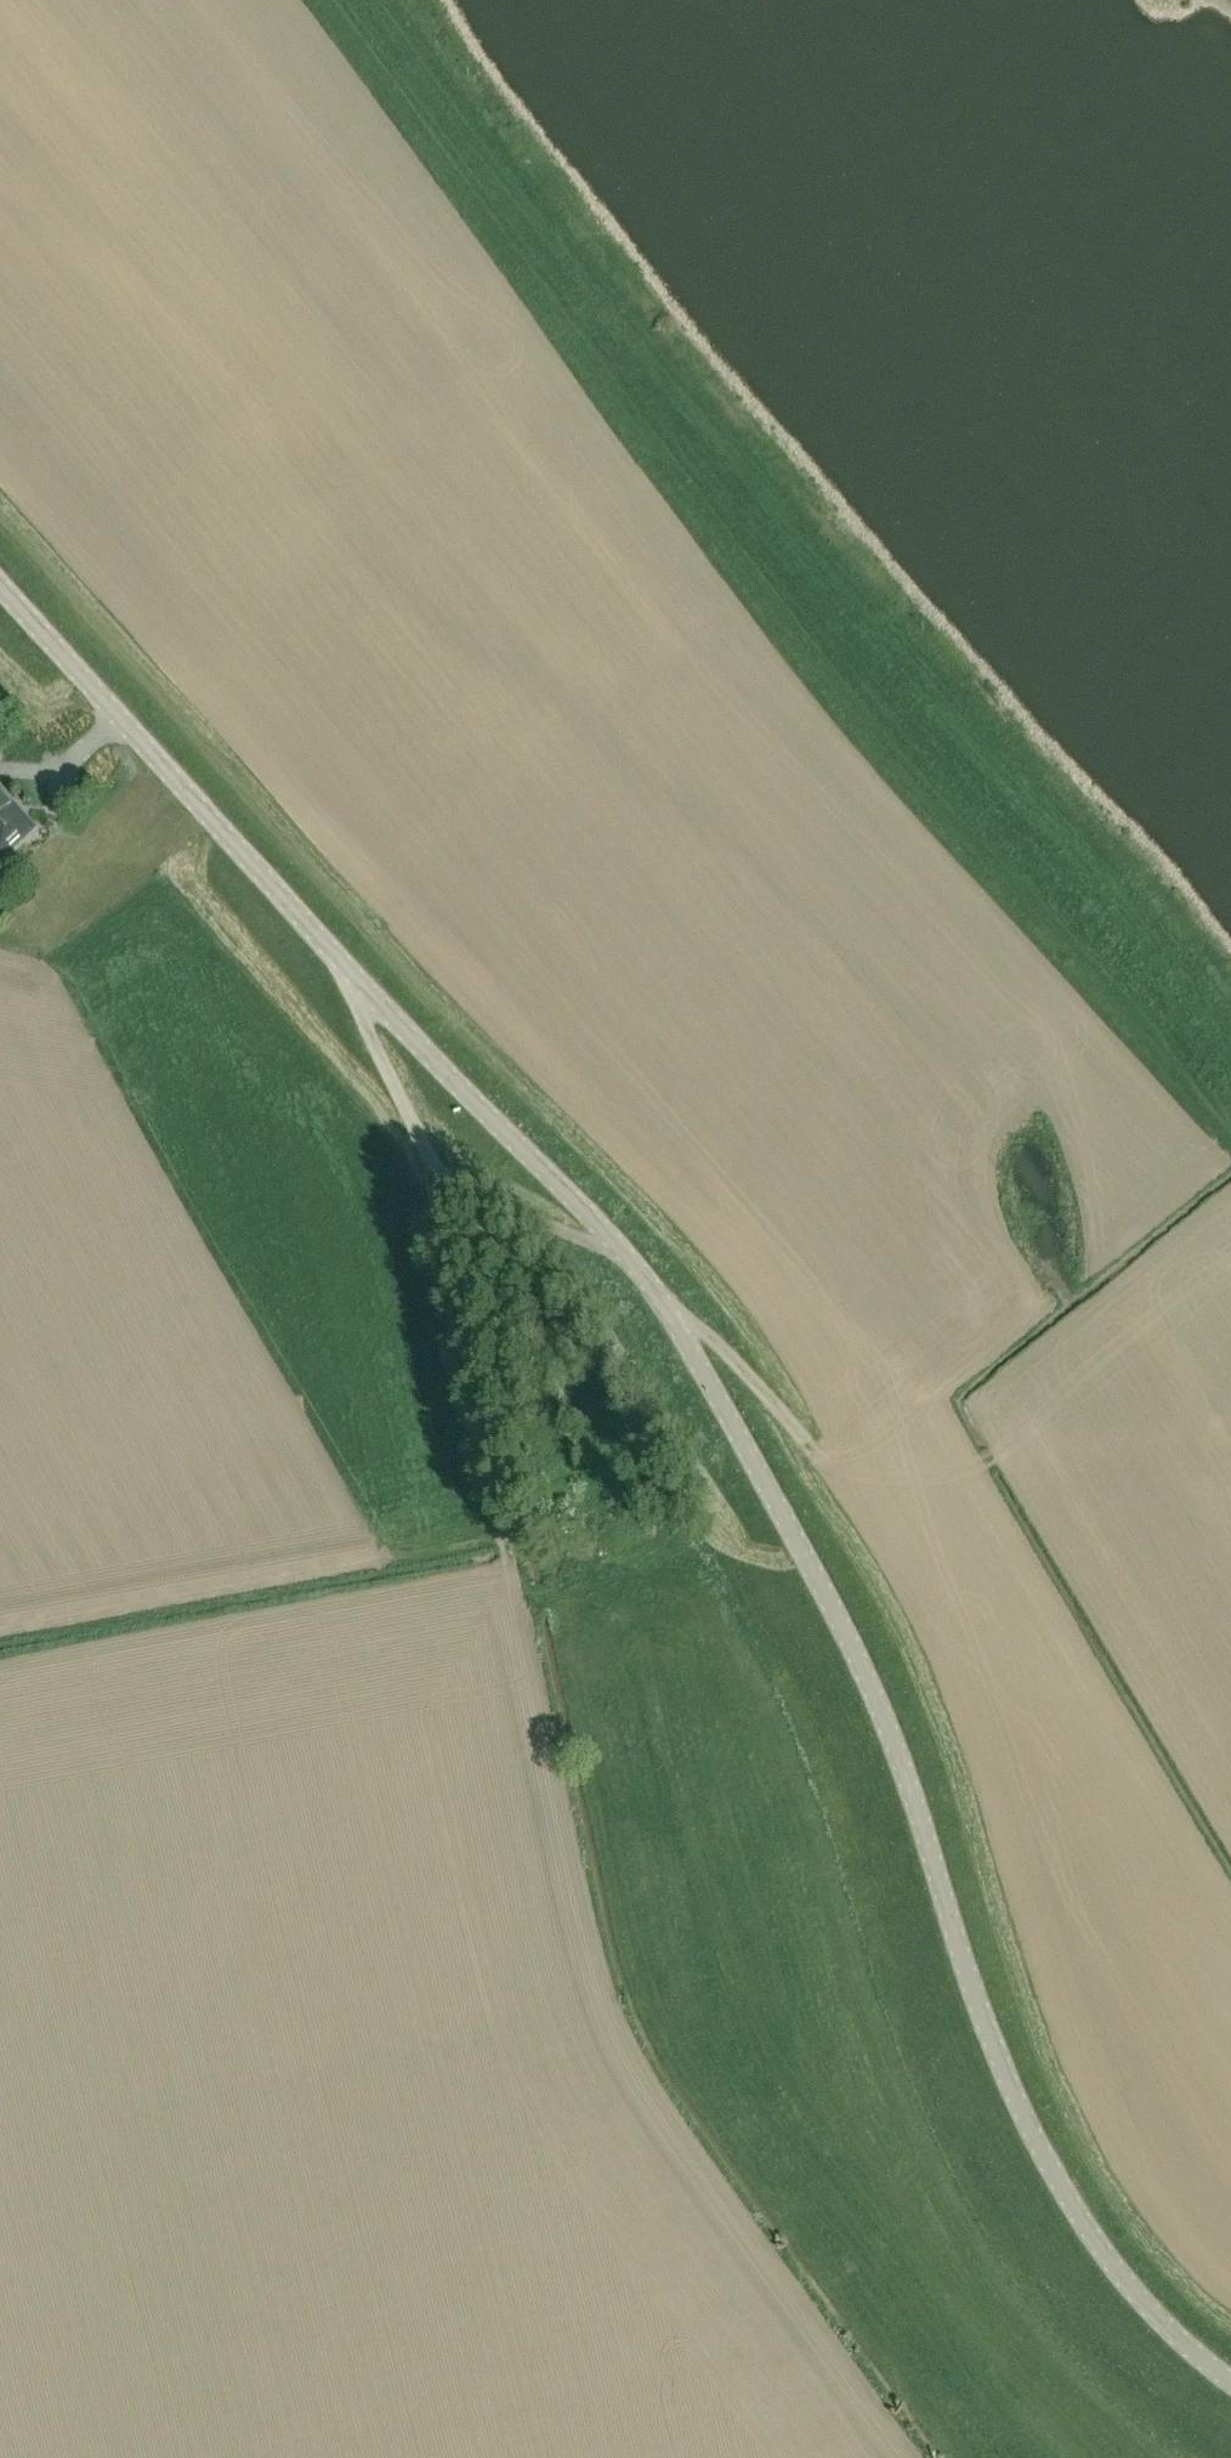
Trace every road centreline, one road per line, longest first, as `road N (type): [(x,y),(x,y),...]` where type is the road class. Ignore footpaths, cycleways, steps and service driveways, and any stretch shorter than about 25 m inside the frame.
road 1 (tertiary): [(1230,2382),(1130,2286),(1041,2148),(973,1992),(902,1768),(855,1653),(650,1288),(0,587)]

